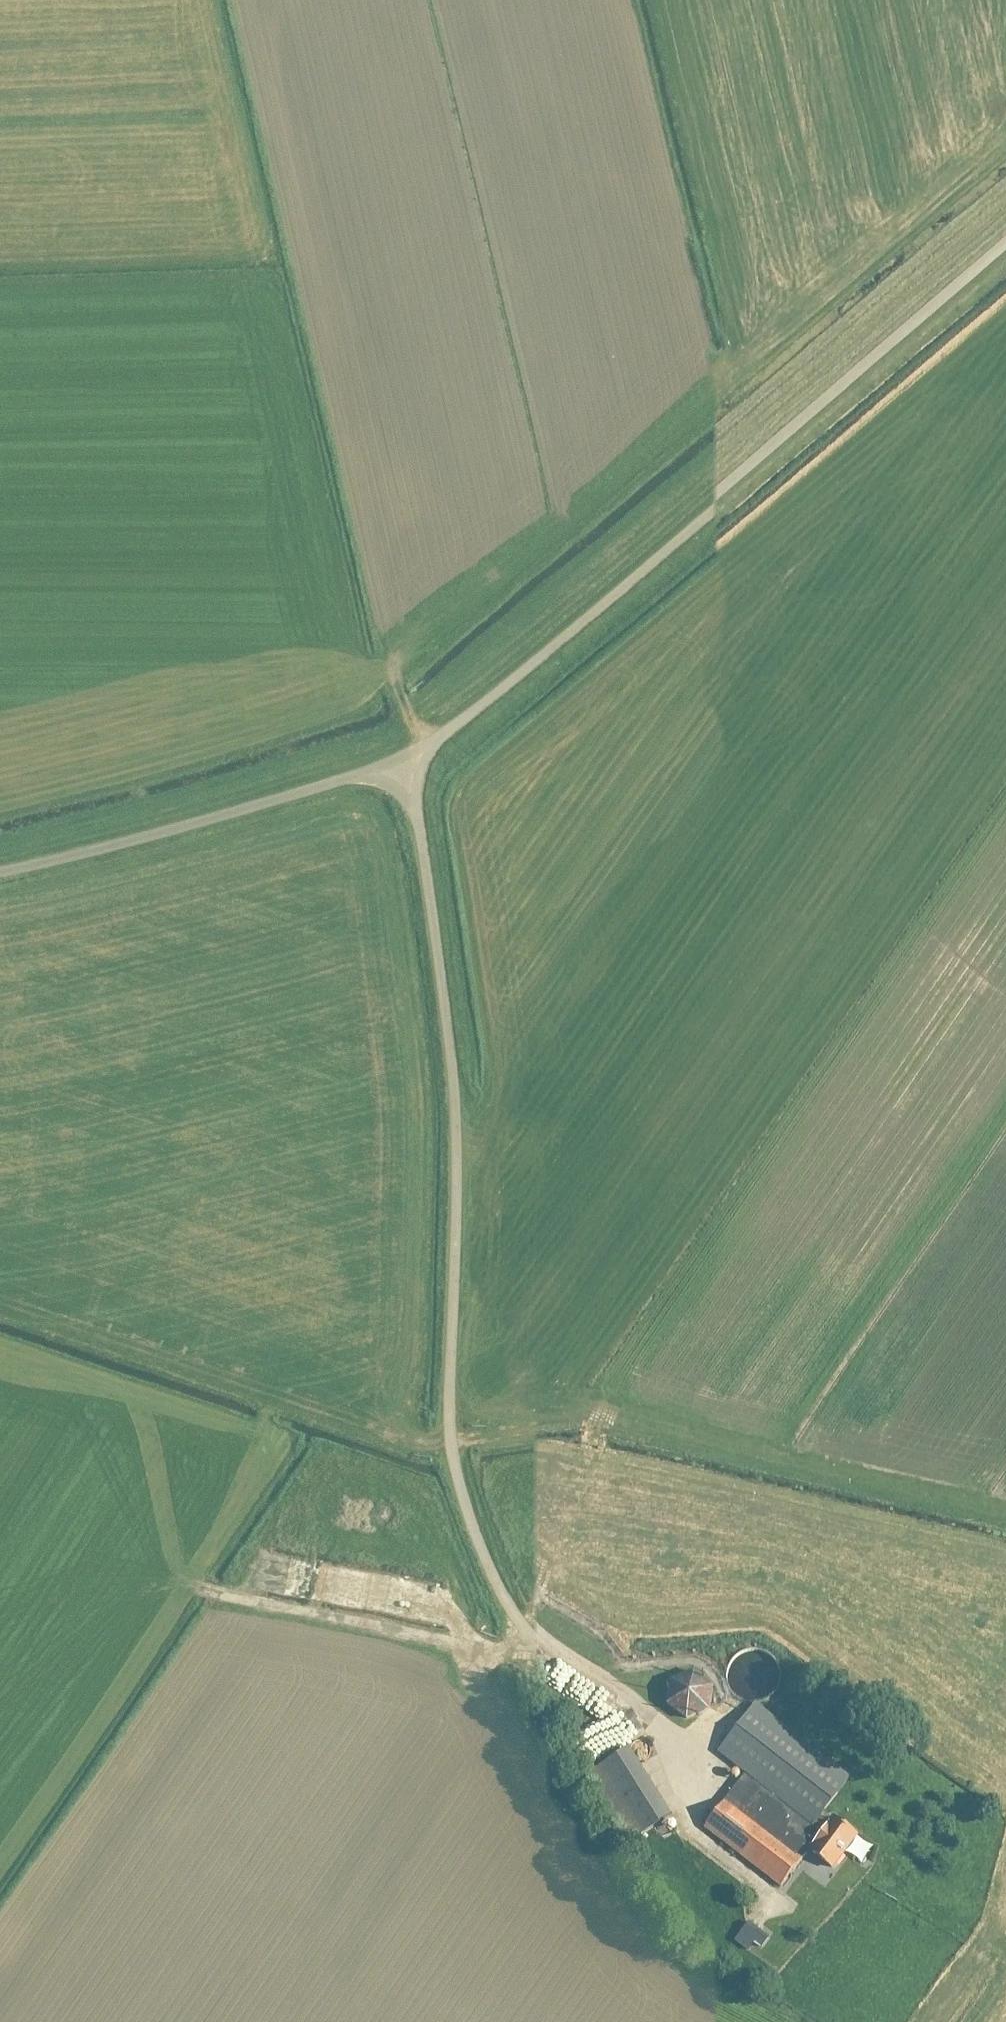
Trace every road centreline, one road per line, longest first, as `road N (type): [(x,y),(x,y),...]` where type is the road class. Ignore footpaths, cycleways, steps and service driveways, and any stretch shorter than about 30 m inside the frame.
road 1 (unclassified): [(537,1643),(493,1572),(463,1501),(444,1414),(451,1096),(403,745)]
road 2 (unclassified): [(1005,240),(624,575),(438,726),(403,745)]
road 3 (unclassified): [(403,745),(0,858)]

